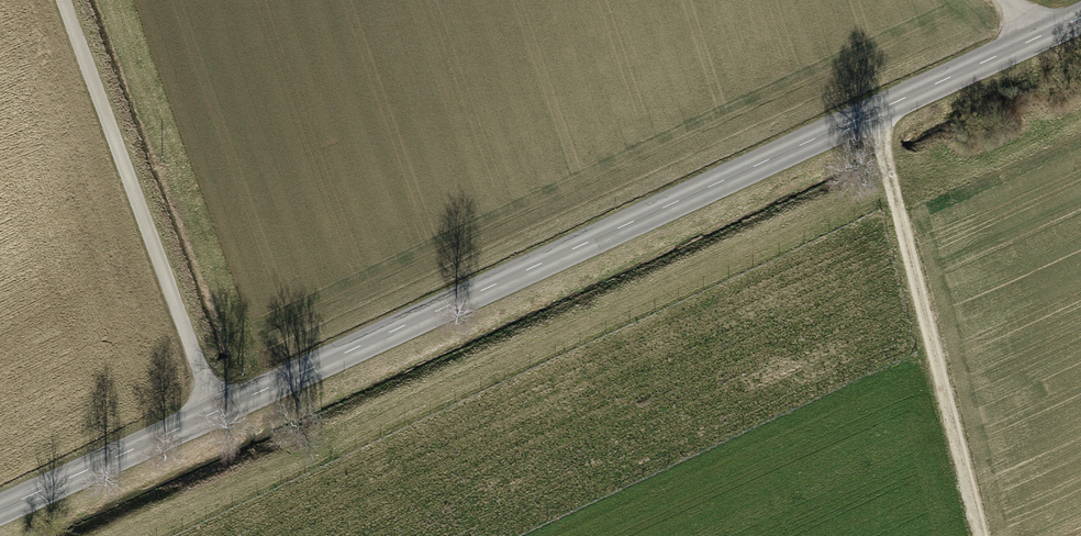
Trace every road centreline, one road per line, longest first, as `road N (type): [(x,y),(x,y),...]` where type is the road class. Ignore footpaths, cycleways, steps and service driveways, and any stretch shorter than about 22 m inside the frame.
road 1 (tertiary): [(0,516),(1080,21)]
road 2 (track): [(217,417),(64,0)]
road 3 (track): [(876,115),(981,535)]

